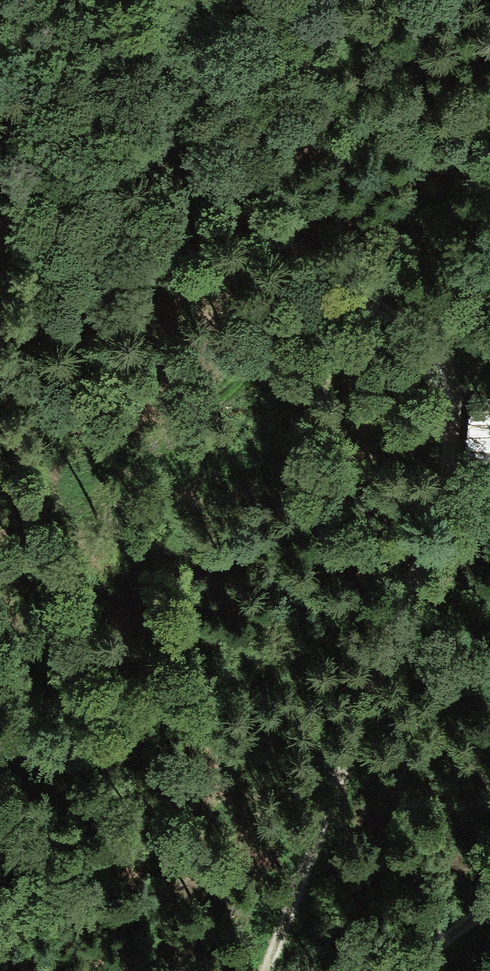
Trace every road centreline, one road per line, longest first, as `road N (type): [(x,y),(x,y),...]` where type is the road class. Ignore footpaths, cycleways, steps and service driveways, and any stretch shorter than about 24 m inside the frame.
road 1 (track): [(174,0),(161,69),(176,150),(210,190),(411,329),(443,390),(452,428),(452,477),(272,970)]
road 2 (track): [(173,143),(78,174),(0,229)]

